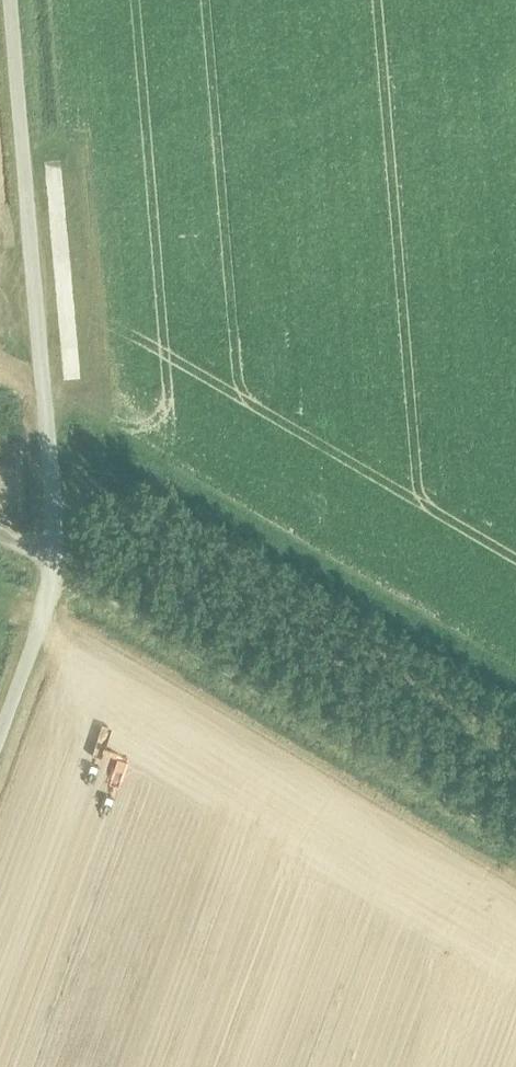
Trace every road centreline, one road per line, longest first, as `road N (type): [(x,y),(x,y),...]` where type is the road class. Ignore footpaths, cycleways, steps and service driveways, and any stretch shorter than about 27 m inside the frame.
road 1 (unclassified): [(0,737),(41,627),(54,563),(52,465),(6,0)]
road 2 (track): [(515,840),(0,531)]

